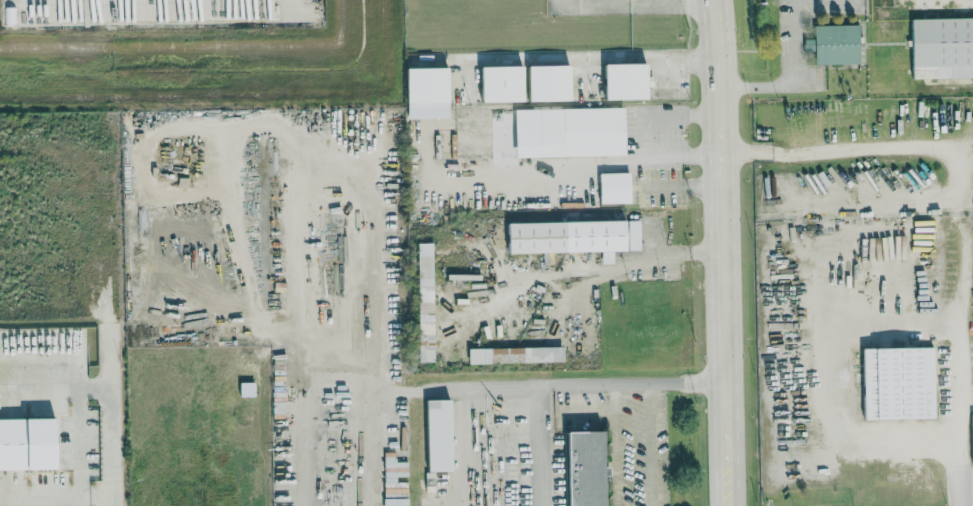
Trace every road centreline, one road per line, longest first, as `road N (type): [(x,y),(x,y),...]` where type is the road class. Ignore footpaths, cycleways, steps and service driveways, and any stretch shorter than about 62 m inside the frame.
road 1 (secondary): [(728,505),(714,0)]

